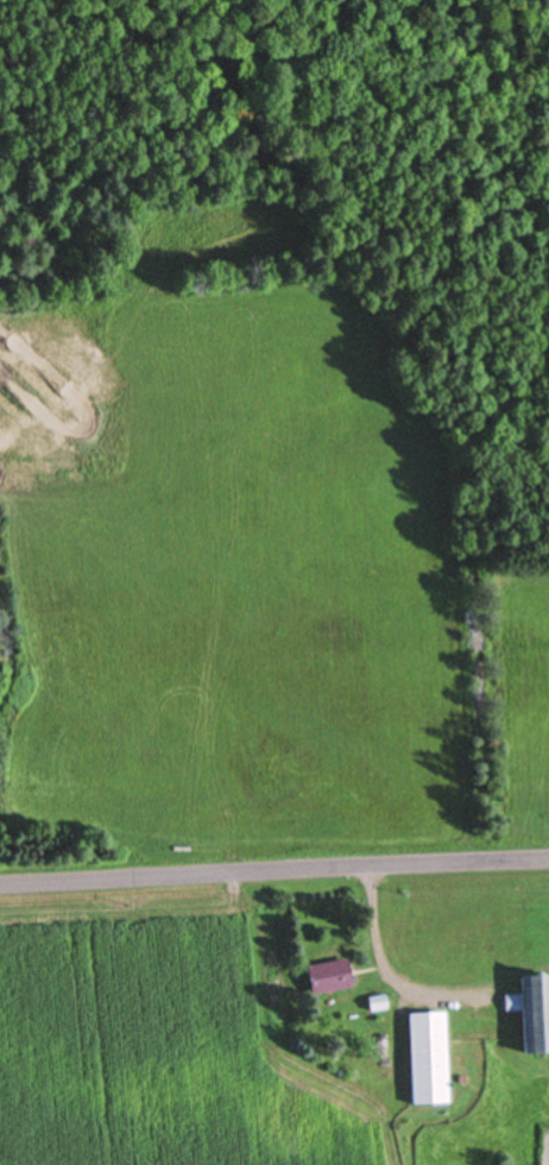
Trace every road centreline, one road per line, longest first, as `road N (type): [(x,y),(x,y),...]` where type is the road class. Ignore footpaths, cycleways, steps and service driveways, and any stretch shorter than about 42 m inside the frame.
road 1 (residential): [(0,881),(548,860)]

